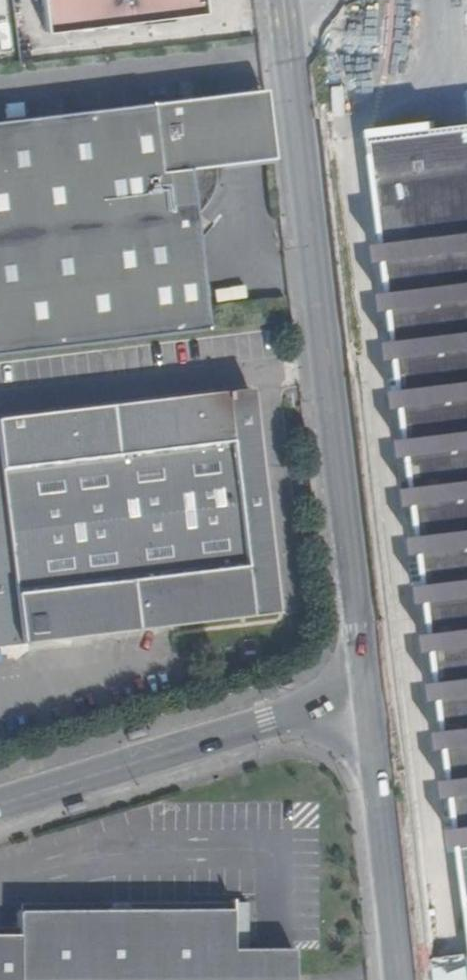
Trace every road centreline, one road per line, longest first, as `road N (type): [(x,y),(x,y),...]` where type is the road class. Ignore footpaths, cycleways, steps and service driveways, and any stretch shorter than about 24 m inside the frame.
road 1 (unclassified): [(365,696),(281,0)]
road 2 (tertiary): [(365,696),(0,805)]
road 3 (tertiary): [(365,696),(391,979)]

